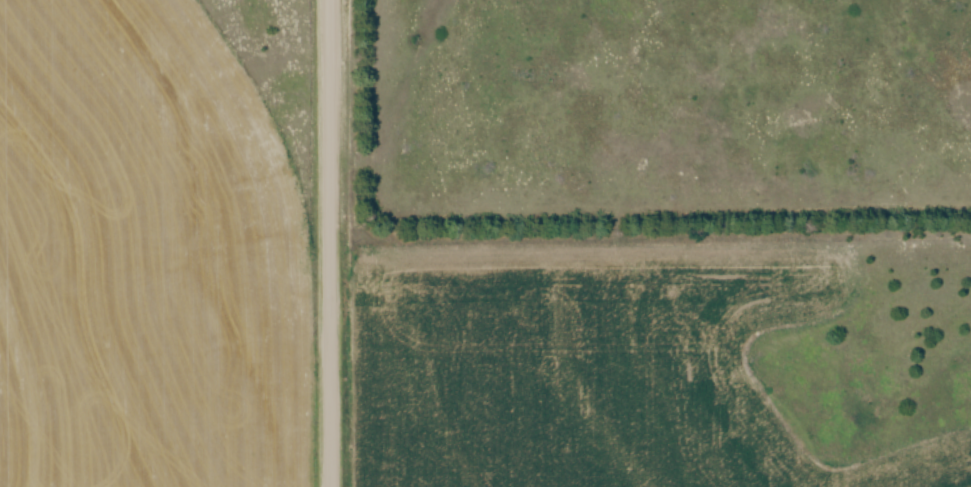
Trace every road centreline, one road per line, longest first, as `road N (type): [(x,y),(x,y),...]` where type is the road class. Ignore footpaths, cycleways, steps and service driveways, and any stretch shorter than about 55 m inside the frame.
road 1 (tertiary): [(331,0),(332,486)]

